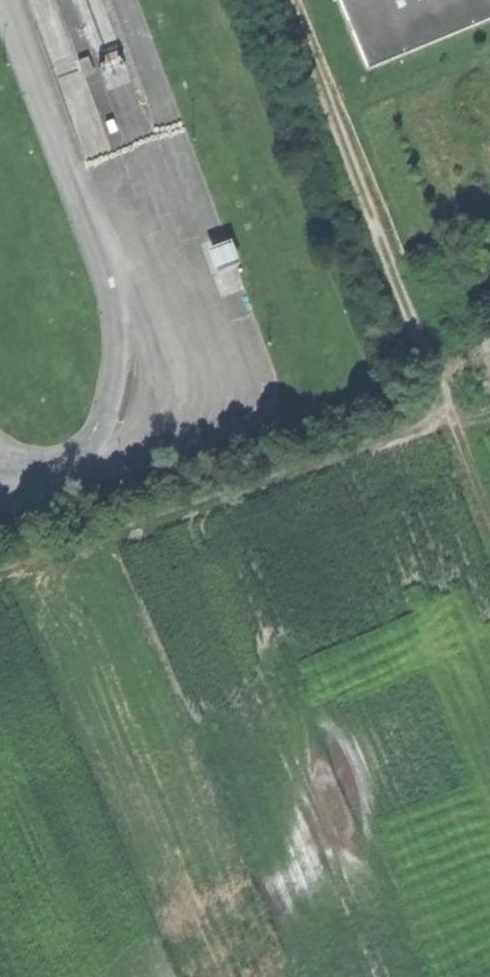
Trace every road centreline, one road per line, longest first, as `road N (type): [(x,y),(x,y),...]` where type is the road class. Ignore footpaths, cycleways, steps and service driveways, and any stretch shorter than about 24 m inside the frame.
road 1 (track): [(489,508),(294,0)]

